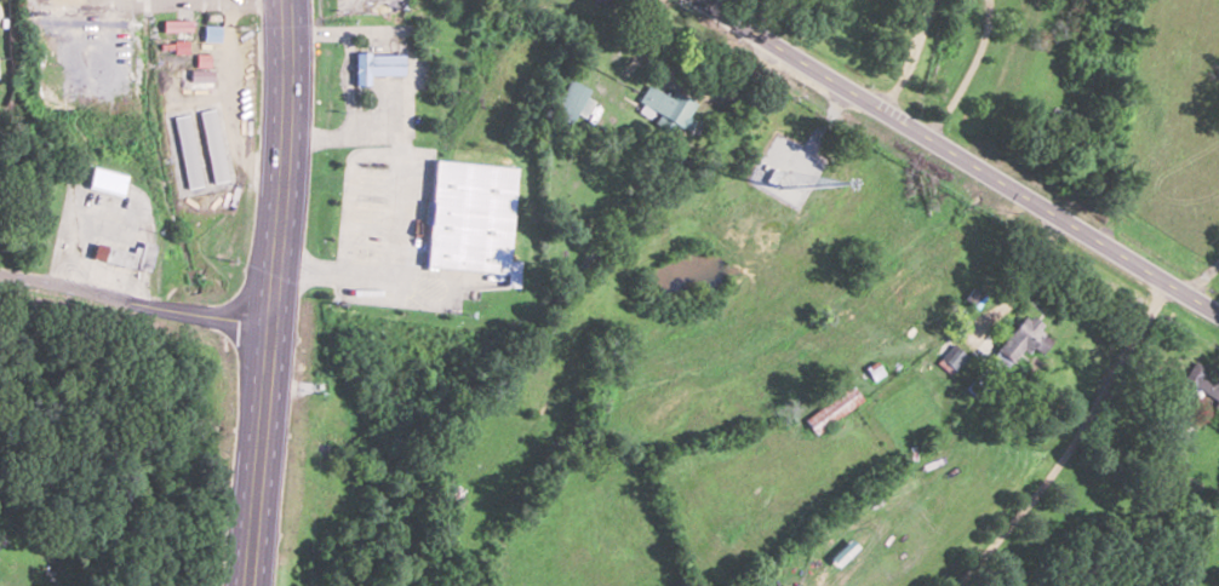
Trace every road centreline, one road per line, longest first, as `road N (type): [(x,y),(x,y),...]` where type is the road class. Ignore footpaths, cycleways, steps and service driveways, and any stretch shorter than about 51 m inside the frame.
road 1 (primary): [(703,0),(1218,314)]
road 2 (trunk): [(245,585),(282,138),(281,0)]
road 3 (residential): [(0,280),(268,324)]
road 4 (residential): [(881,109),(932,0)]

